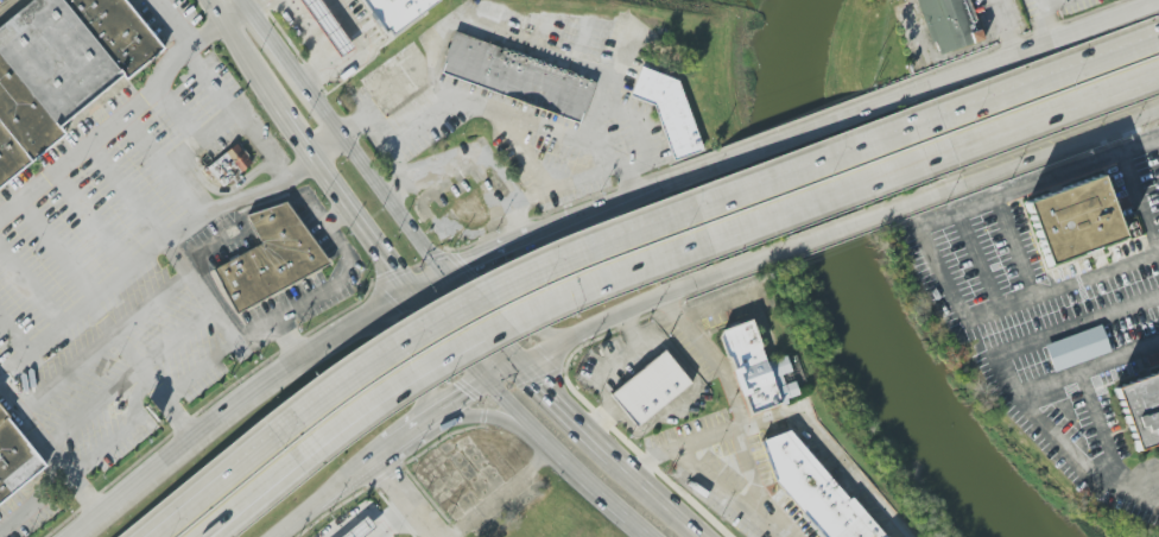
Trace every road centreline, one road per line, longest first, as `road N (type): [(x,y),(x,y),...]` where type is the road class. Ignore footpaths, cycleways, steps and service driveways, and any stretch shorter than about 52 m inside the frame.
road 1 (motorway): [(940,119),(512,284),(399,347),(298,417)]
road 2 (motorway): [(315,438),(412,368),(512,314),(952,147)]
road 3 (primary): [(1003,59),(677,178)]
road 4 (primary): [(657,498),(517,362),(444,272)]
road 5 (primary): [(410,289),(264,385),(162,474)]
road 6 (primary): [(418,425),(486,378),(684,289)]
road 7 (primary): [(684,289),(963,183)]
road 8 (secondary): [(444,272),(290,67)]
road 9 (motorway): [(1158,36),(940,119)]
road 10 (secondary): [(279,109),(410,289)]
road 11 (motorway): [(952,147),(1158,71)]
road 12 (primary): [(963,183),(1158,110)]
road 13 (motorway): [(298,417),(152,536)]
road 14 (primary): [(1158,4),(1003,59)]
road 15 (motorway): [(193,536),(315,438)]
road 16 (primary): [(677,178),(531,234)]
road 17 (primary): [(428,419),(424,358),(400,331),(359,321)]
road 18 (primary): [(509,244),(500,272),(509,301),(536,330),(566,340)]
road 19 (primary): [(275,536),(374,456)]

